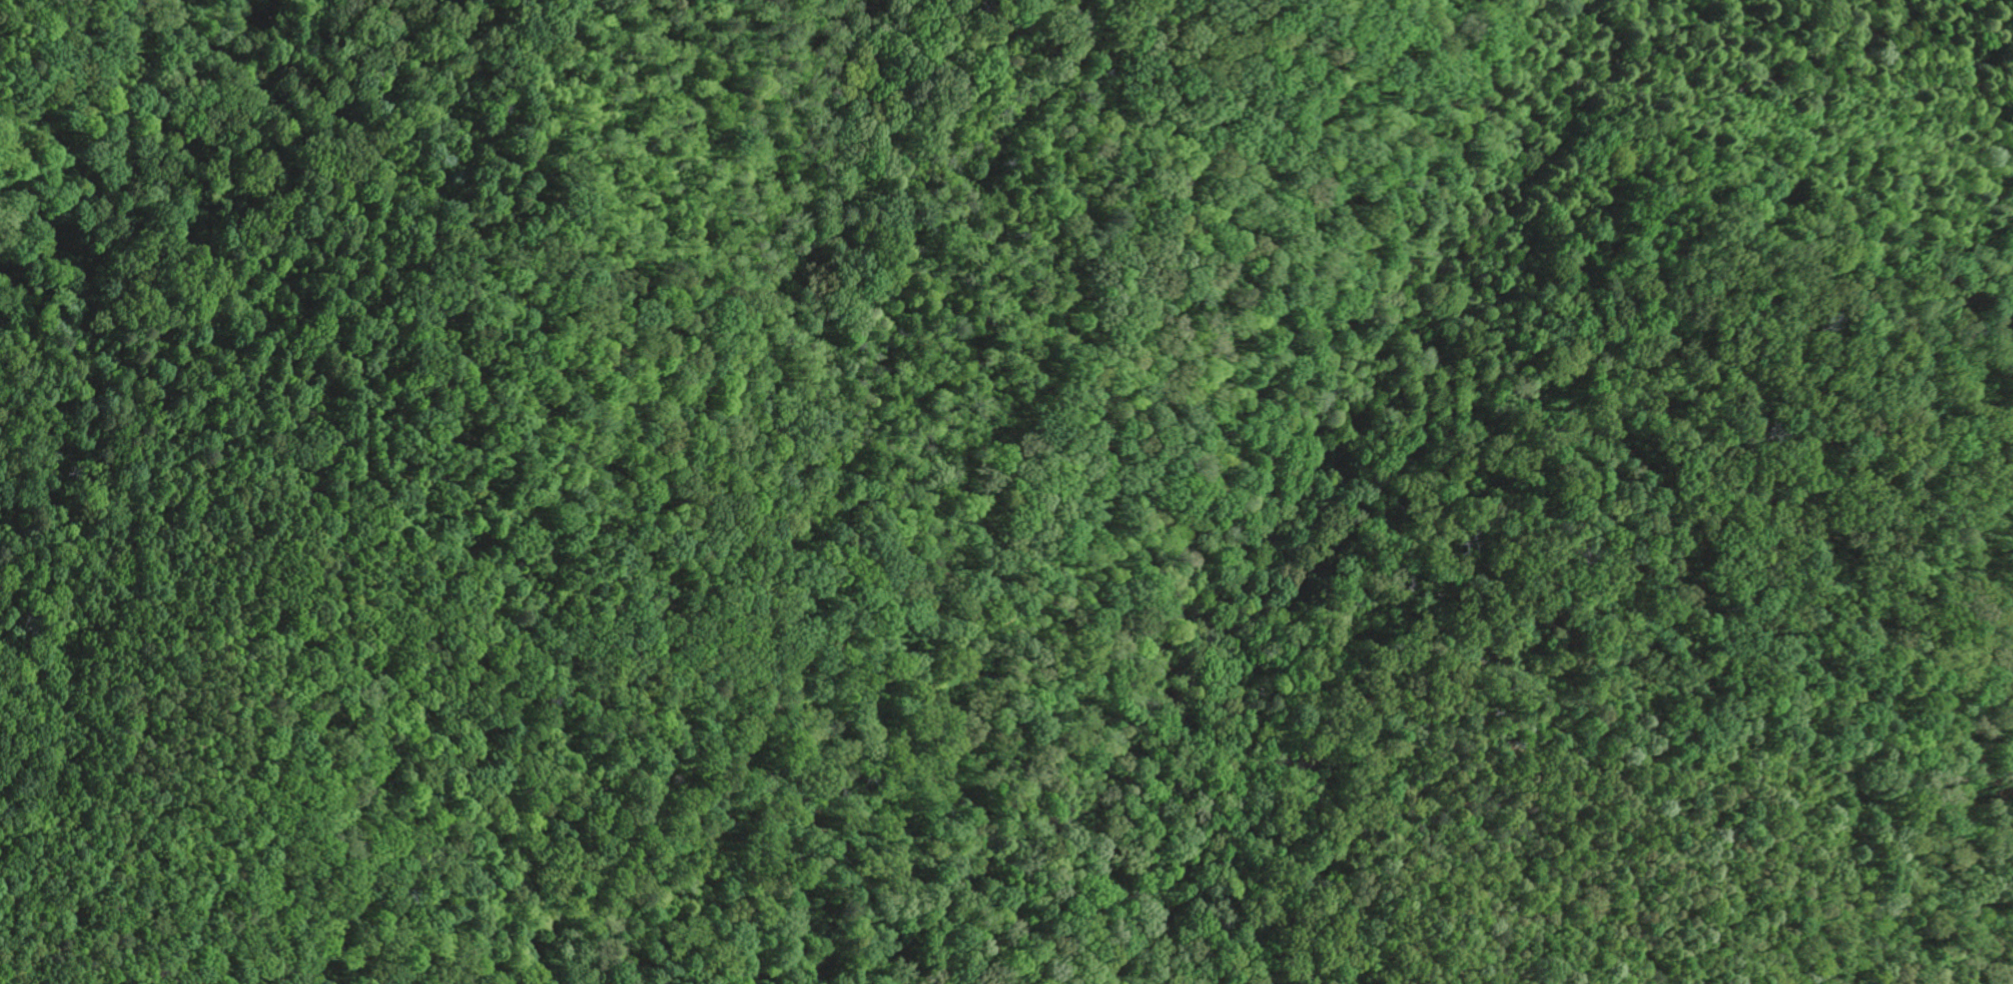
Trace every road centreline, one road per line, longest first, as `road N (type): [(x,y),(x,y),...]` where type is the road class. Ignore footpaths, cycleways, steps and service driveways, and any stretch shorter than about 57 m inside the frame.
road 1 (residential): [(1036,983),(1082,949),(1208,816)]

